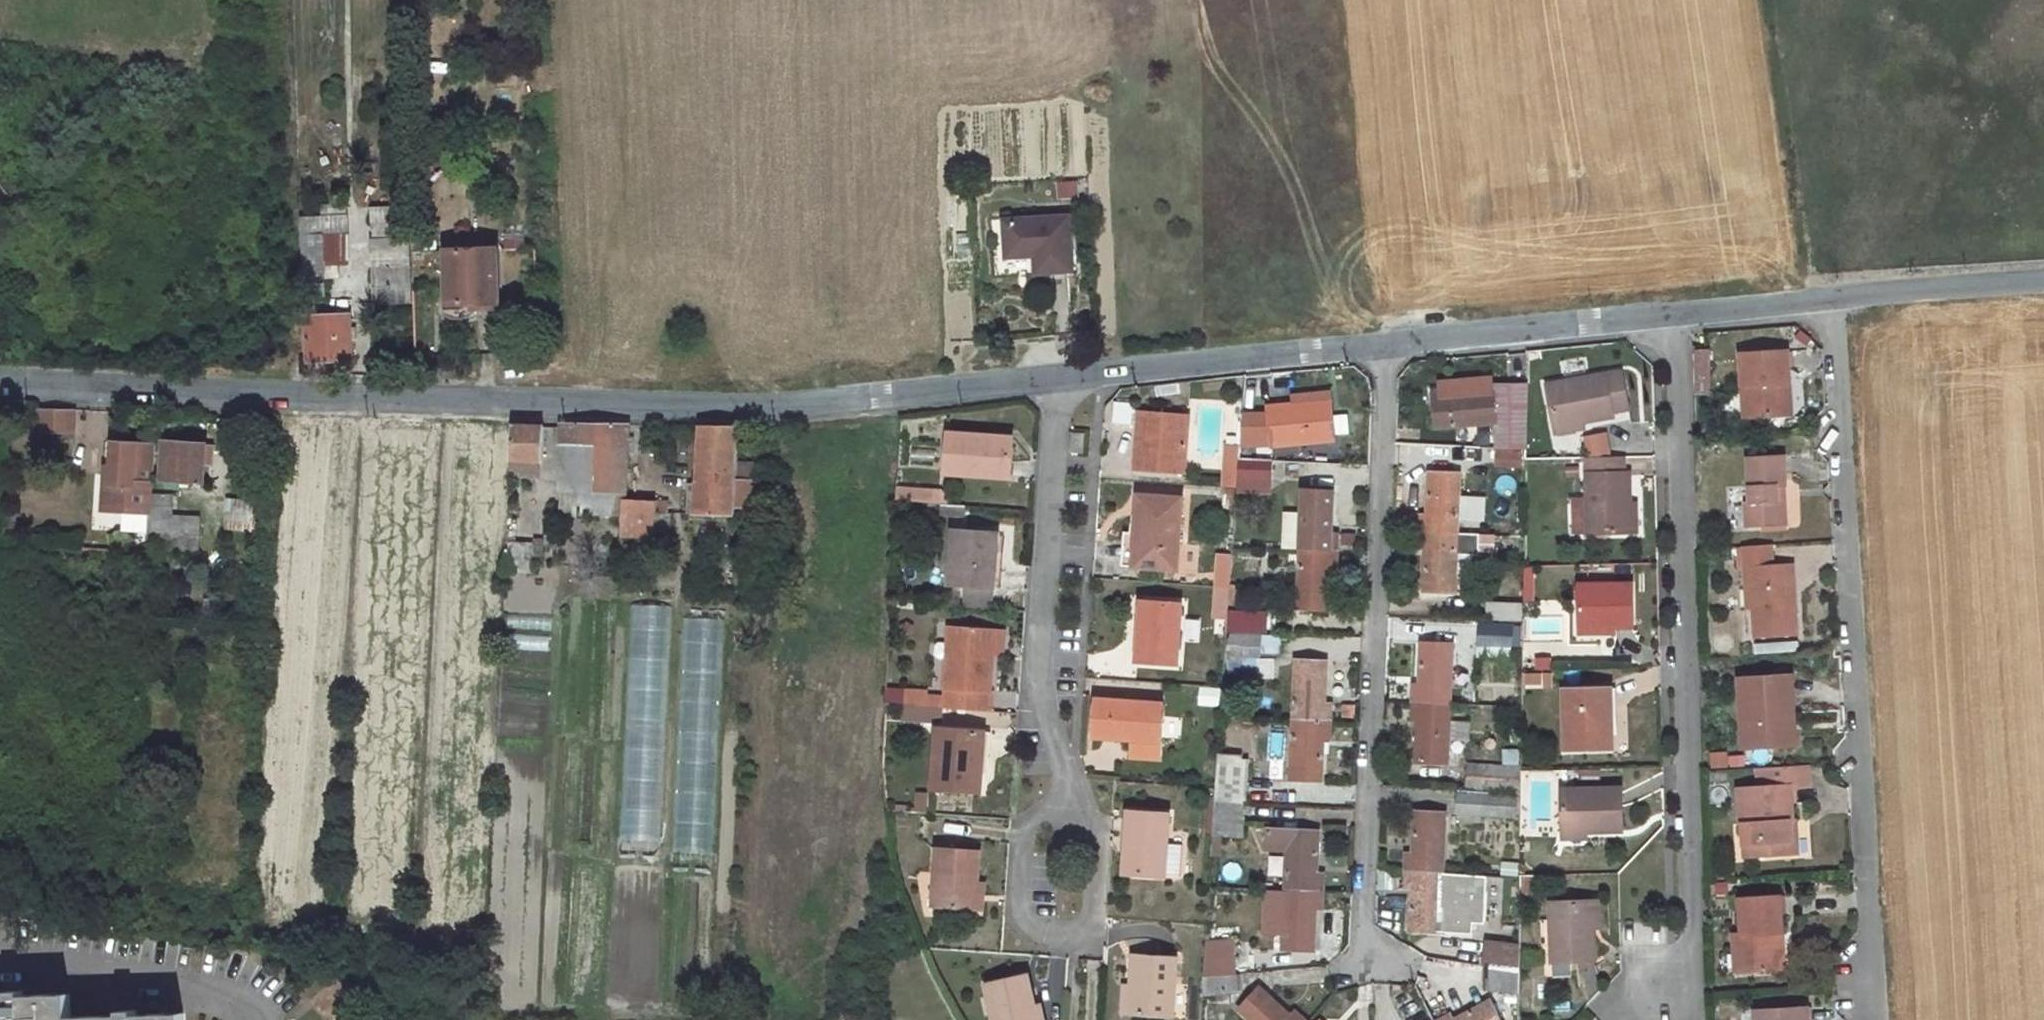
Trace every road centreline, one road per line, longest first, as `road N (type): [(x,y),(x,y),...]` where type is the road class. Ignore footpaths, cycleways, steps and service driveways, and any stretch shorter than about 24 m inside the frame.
road 1 (residential): [(0,382),(87,392),(752,411),(1060,378)]
road 2 (residential): [(1681,316),(1696,981),(1649,984)]
road 3 (residential): [(1828,300),(1875,995)]
road 4 (residential): [(1385,347),(1361,959)]
road 5 (residential): [(1060,378),(1037,674),(1074,798)]
road 6 (residential): [(1060,378),(1385,347)]
road 7 (residential): [(1074,798),(1101,864),(1101,927),(1092,934),(1056,931),(1035,920),(1022,882),(1024,844),(1034,825)]
road 8 (residential): [(1385,347),(1681,316)]
road 9 (residential): [(1828,300),(2043,284)]
road 10 (residential): [(1681,316),(1828,300)]

